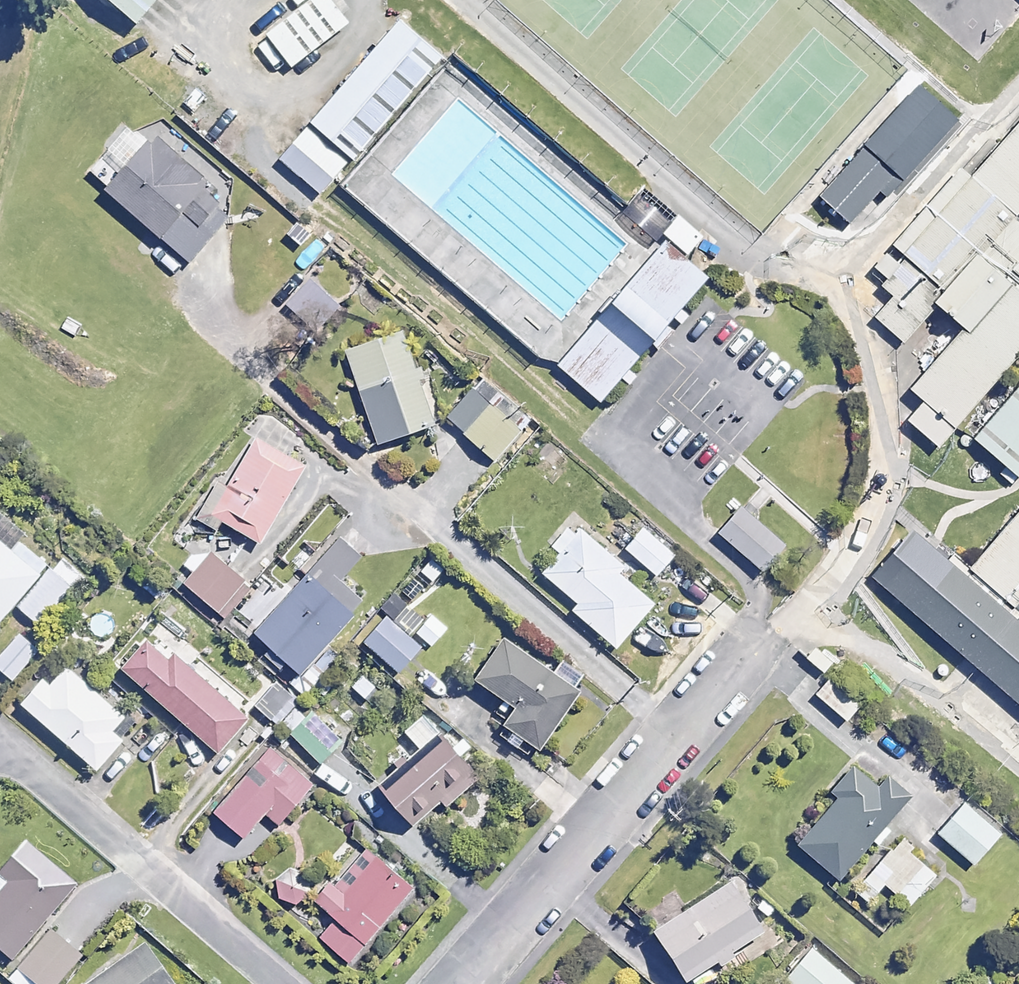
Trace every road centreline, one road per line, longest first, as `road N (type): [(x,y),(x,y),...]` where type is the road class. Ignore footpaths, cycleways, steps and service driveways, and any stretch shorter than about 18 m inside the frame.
road 1 (residential): [(457,983),(743,647)]
road 2 (residential): [(266,983),(0,763)]

